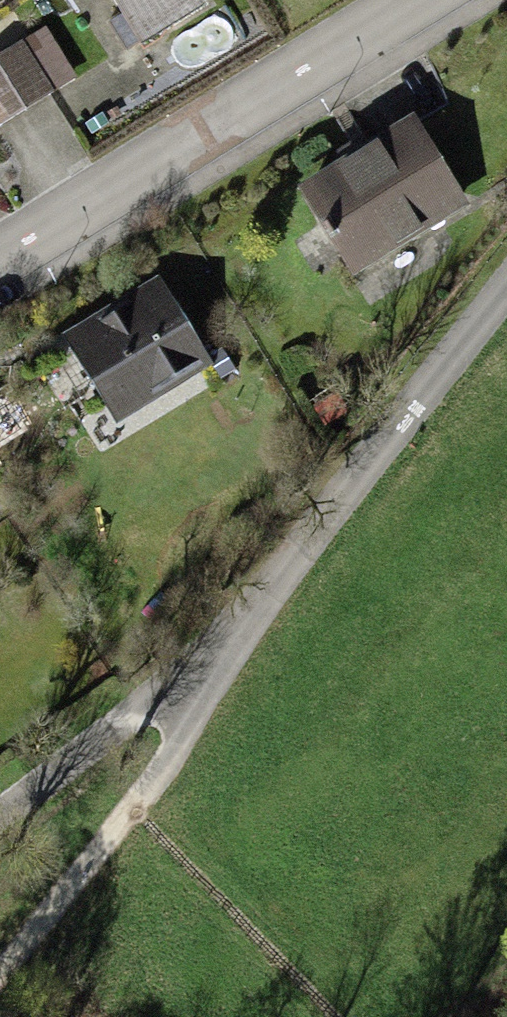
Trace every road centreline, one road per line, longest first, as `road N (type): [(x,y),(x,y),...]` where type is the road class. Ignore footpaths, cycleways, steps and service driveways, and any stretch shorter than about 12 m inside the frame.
road 1 (residential): [(506,292),(228,665),(127,717),(0,814)]
road 2 (residential): [(432,0),(0,271)]
road 3 (track): [(135,808),(0,956)]
road 4 (track): [(228,665),(135,808)]

